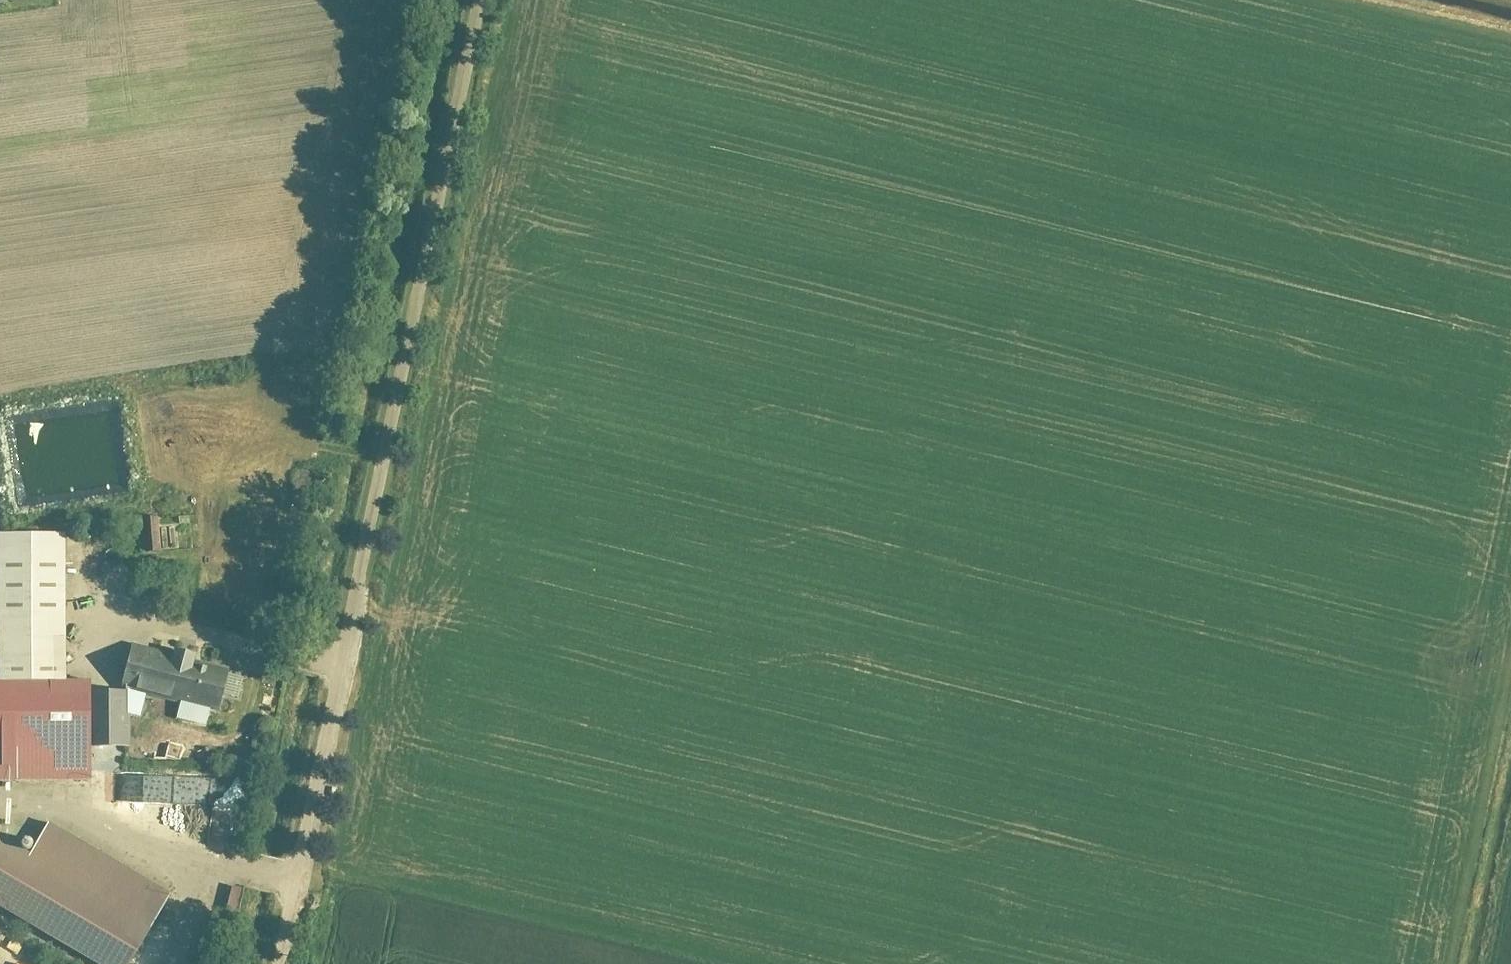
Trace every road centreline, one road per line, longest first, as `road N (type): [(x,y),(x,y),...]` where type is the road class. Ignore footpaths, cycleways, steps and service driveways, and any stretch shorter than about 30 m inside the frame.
road 1 (unclassified): [(487,0),(284,963)]

